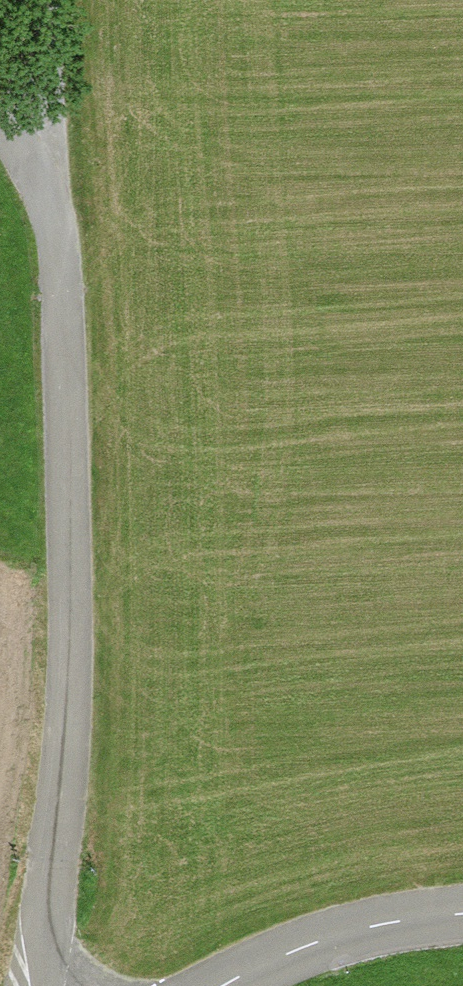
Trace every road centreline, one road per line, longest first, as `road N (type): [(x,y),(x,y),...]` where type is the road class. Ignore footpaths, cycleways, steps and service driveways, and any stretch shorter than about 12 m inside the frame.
road 1 (unclassified): [(0,128),(51,177),(65,552),(45,950),(61,985)]
road 2 (tertiary): [(218,985),(246,966),(432,913),(462,912)]
road 3 (track): [(37,0),(51,177)]

